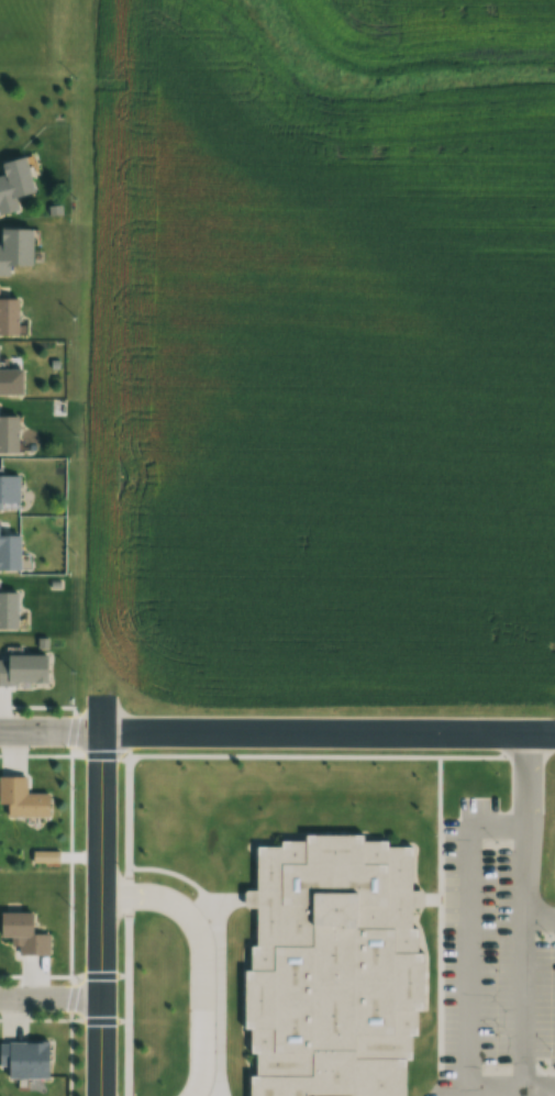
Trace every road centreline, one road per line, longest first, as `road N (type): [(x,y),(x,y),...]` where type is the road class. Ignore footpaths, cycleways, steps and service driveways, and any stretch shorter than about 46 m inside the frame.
road 1 (residential): [(95,732),(520,734)]
road 2 (tertiary): [(96,1095),(96,679)]

